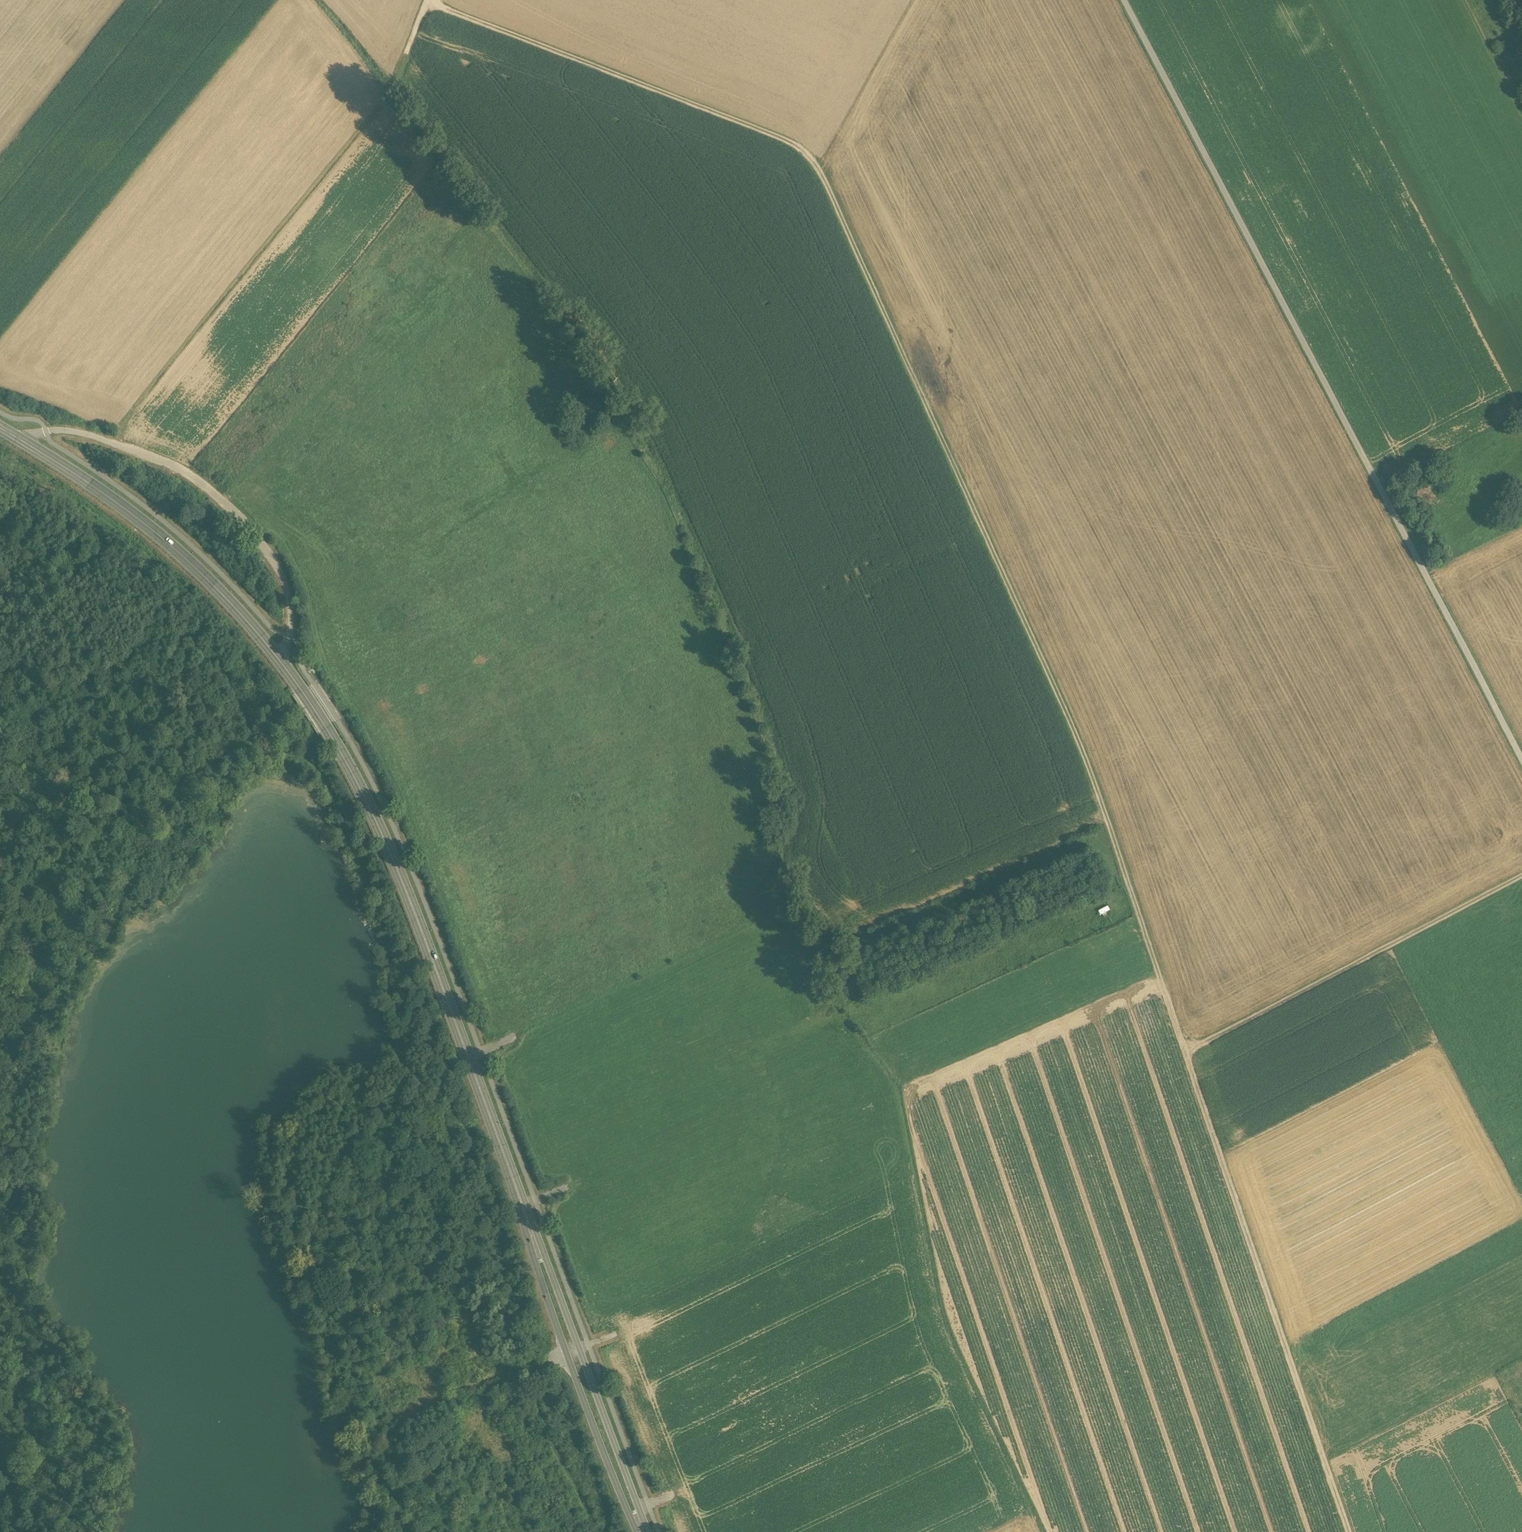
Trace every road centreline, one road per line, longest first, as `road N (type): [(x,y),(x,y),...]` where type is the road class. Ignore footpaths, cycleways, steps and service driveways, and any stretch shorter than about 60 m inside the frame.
road 1 (track): [(406,55),(426,1),(797,145),(822,162),(1093,769),(1352,1531)]
road 2 (secondary): [(649,1531),(350,767),(281,665),(203,578),(122,511),(0,430)]
road 3 (track): [(1125,0),(1521,758)]
road 4 (track): [(18,440),(83,434),(198,485),(249,531),(286,585),(292,615),(281,665)]
road 5 (track): [(1195,1066),(1521,886)]
road 6 (track): [(1464,0),(1521,110)]

